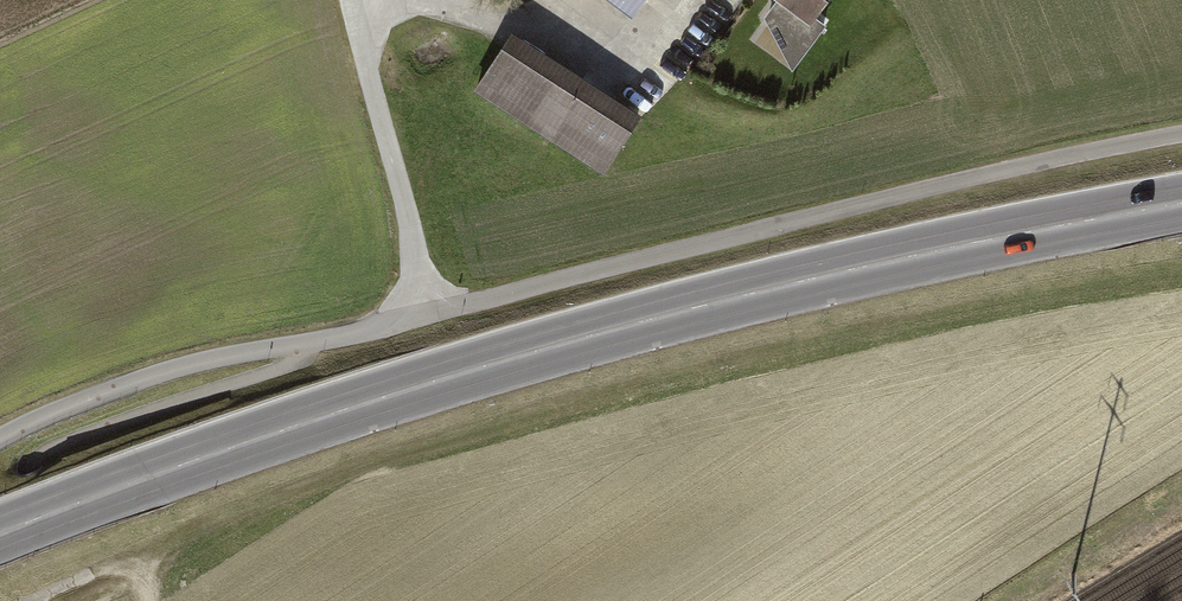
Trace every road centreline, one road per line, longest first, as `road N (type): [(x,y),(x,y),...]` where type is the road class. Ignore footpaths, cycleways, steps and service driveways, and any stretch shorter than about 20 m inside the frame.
road 1 (primary): [(0,535),(239,446),(652,320),(1181,206)]
road 2 (track): [(1181,140),(229,356),(103,394),(0,440)]
road 3 (track): [(431,312),(350,0)]
road 4 (track): [(32,600),(112,569),(138,575),(152,600)]

